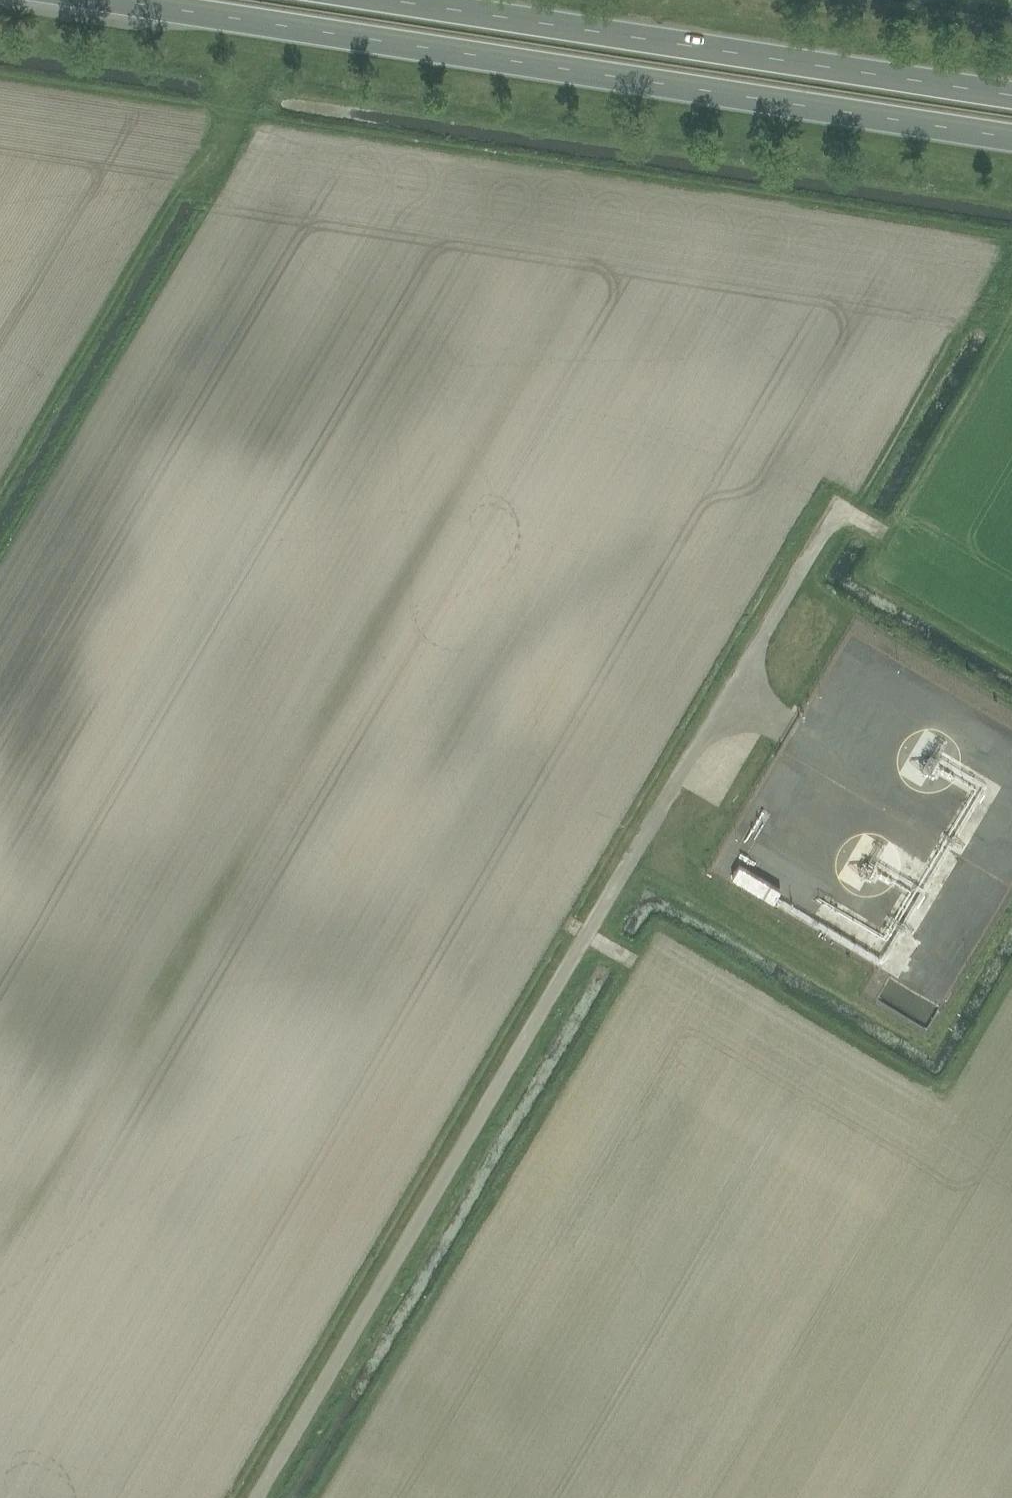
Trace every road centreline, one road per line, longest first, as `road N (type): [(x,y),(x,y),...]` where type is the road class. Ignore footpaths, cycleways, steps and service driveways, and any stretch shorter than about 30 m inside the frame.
road 1 (trunk): [(129,0),(1011,137)]
road 2 (trunk): [(1011,93),(405,0)]

